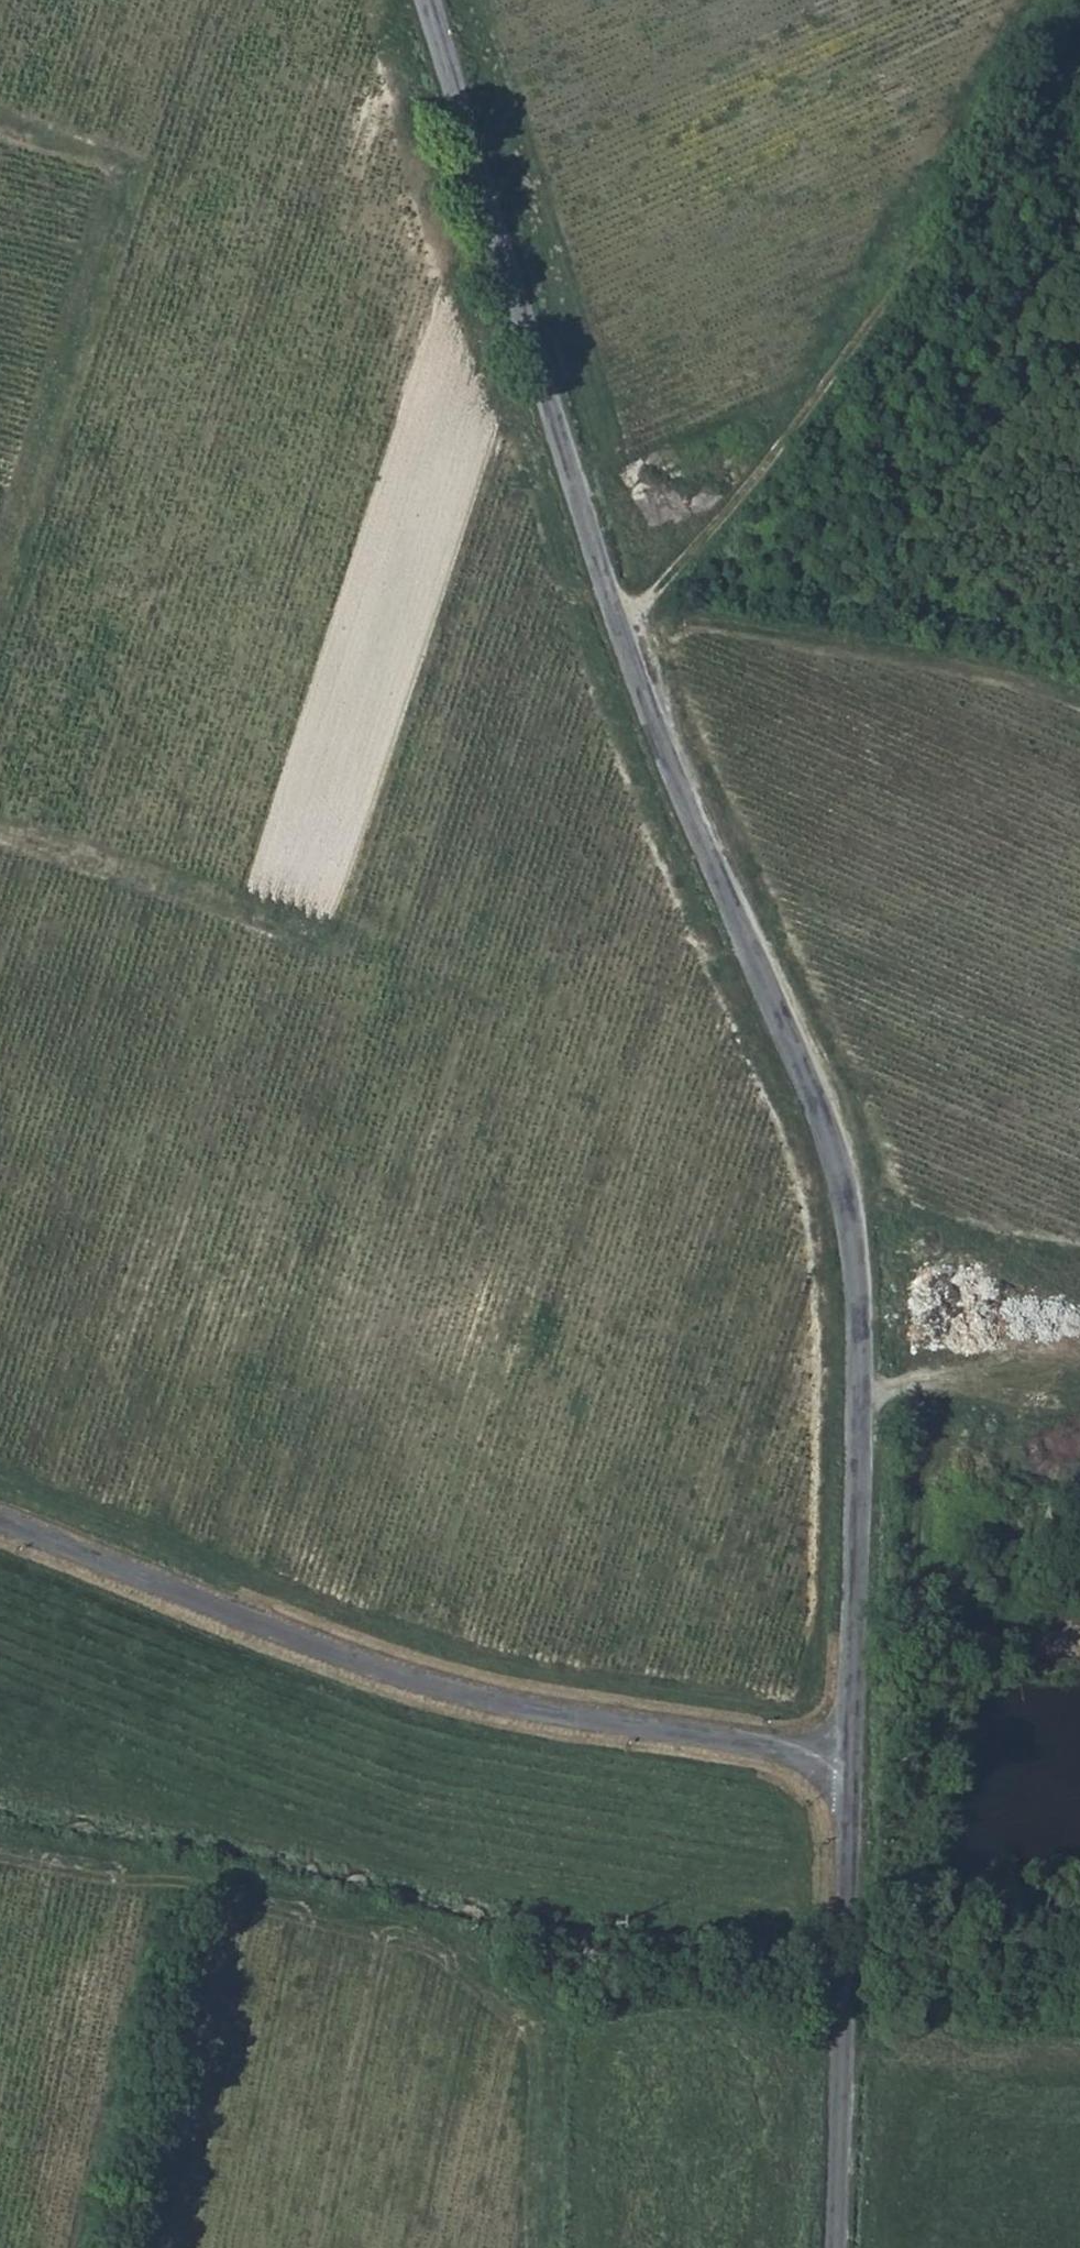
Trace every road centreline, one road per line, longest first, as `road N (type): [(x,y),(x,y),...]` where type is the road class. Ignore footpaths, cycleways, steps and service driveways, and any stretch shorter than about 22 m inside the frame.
road 1 (unclassified): [(853,1760),(863,1349),(854,1231),(829,1138),(616,629),(433,0)]
road 2 (unclassified): [(853,1760),(440,1689),(0,1521)]
road 3 (track): [(616,629),(783,451),(1079,67)]
road 4 (unclassified): [(839,2247),(853,1760)]

